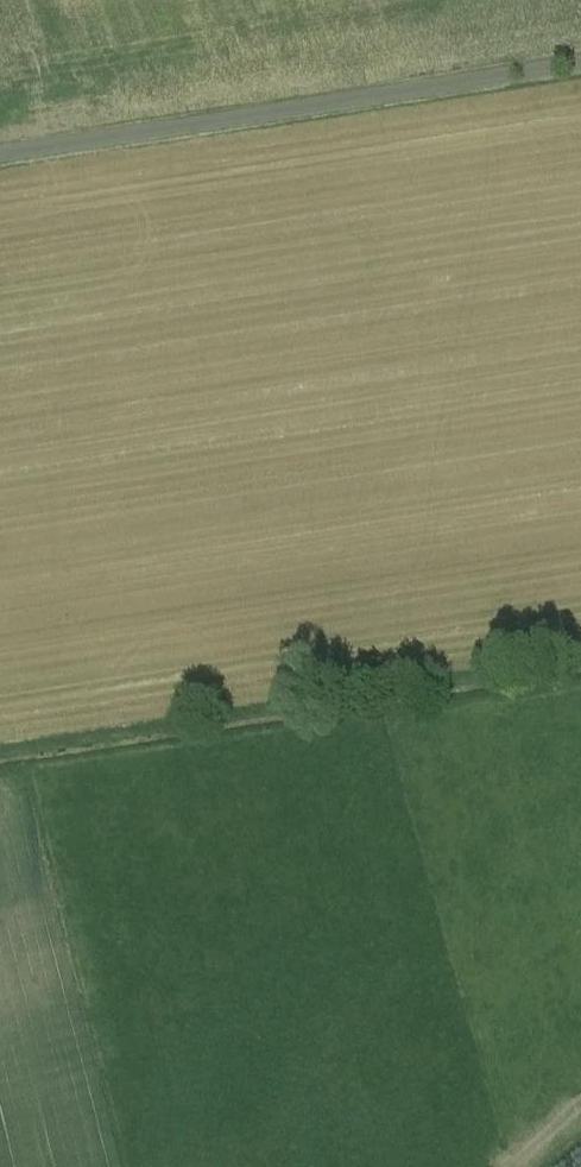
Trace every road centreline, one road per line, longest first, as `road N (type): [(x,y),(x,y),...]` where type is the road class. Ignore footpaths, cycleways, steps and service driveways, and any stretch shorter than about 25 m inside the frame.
road 1 (unclassified): [(0,152),(580,61)]

